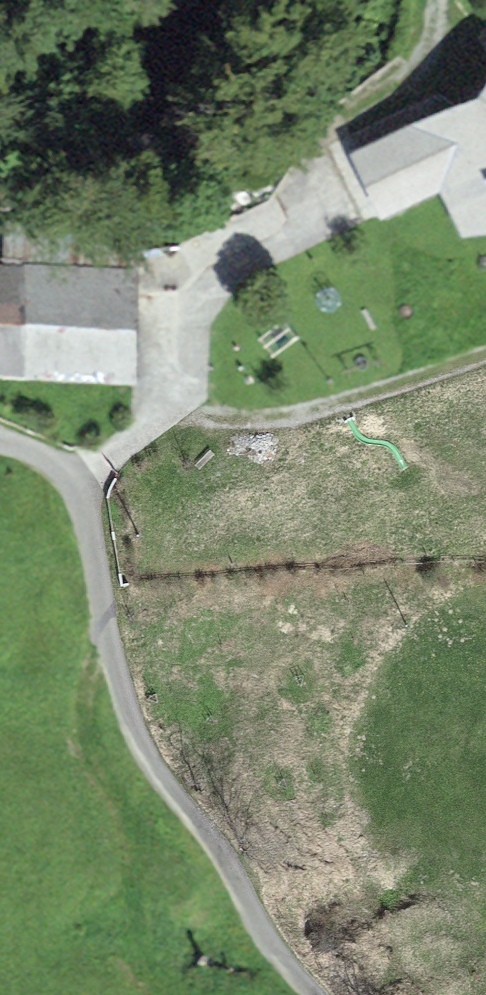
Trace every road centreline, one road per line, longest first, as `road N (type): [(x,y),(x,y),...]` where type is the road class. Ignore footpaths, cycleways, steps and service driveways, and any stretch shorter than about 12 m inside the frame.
road 1 (unclassified): [(0,438),(47,456),(74,482),(132,728),(219,877),(311,994)]
road 2 (track): [(165,994),(136,959),(127,846),(82,698),(106,620)]
road 3 (track): [(173,393),(211,415),(248,415),(342,399),(485,352)]
road 4 (track): [(435,0),(431,31),(394,87),(308,142),(303,222)]

